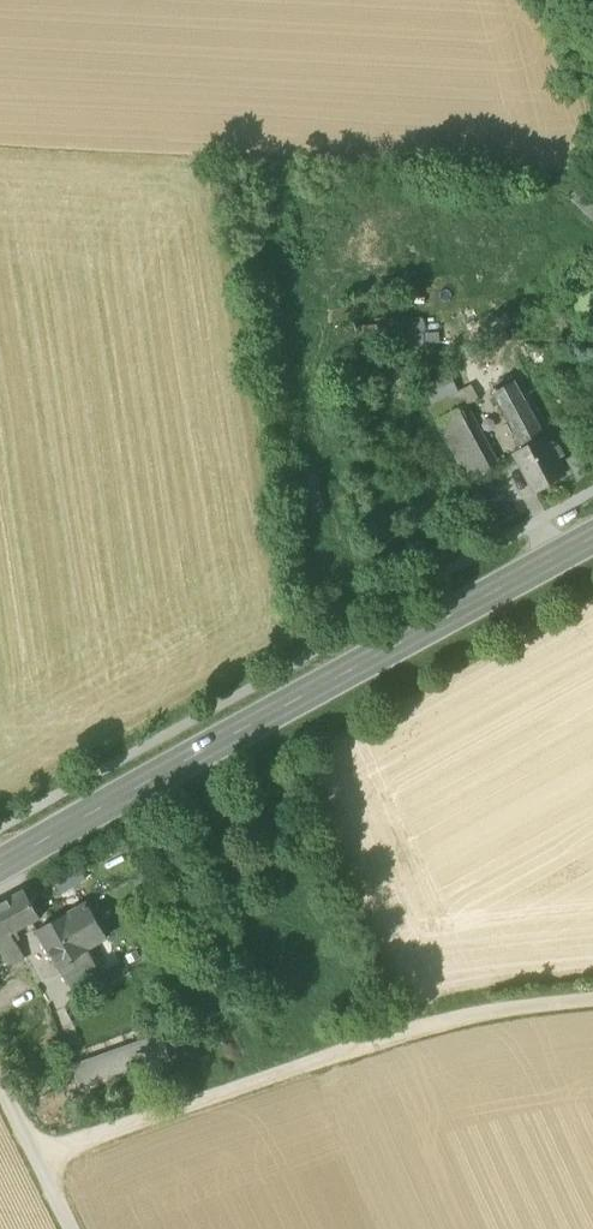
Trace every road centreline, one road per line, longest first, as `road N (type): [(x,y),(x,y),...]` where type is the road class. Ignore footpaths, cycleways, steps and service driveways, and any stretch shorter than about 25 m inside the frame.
road 1 (primary): [(0,866),(592,537)]
road 2 (track): [(34,1148),(477,1004),(592,993)]
road 3 (unclassified): [(0,1072),(73,1228)]

